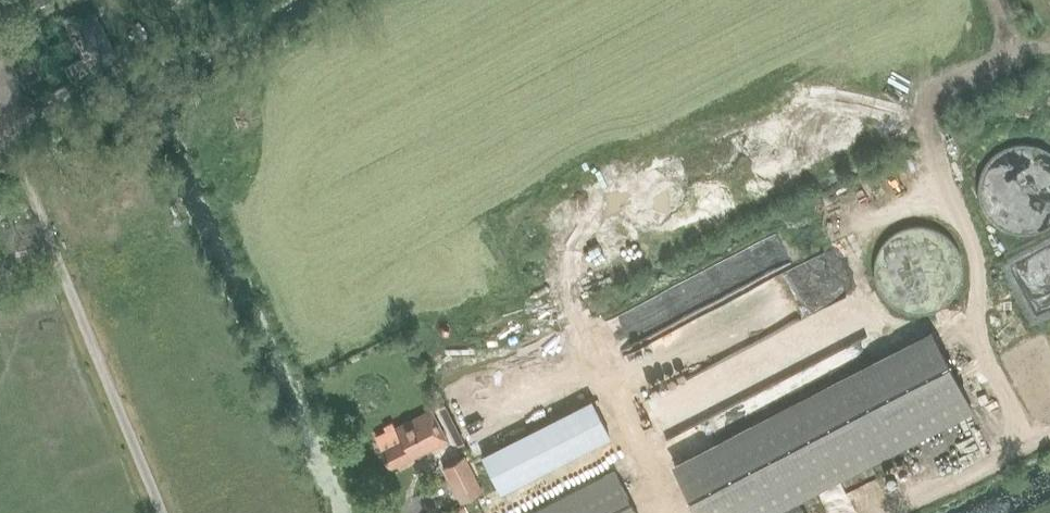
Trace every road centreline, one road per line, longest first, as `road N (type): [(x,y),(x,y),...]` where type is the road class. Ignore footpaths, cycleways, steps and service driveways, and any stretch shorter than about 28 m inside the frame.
road 1 (track): [(163,512),(0,130)]

